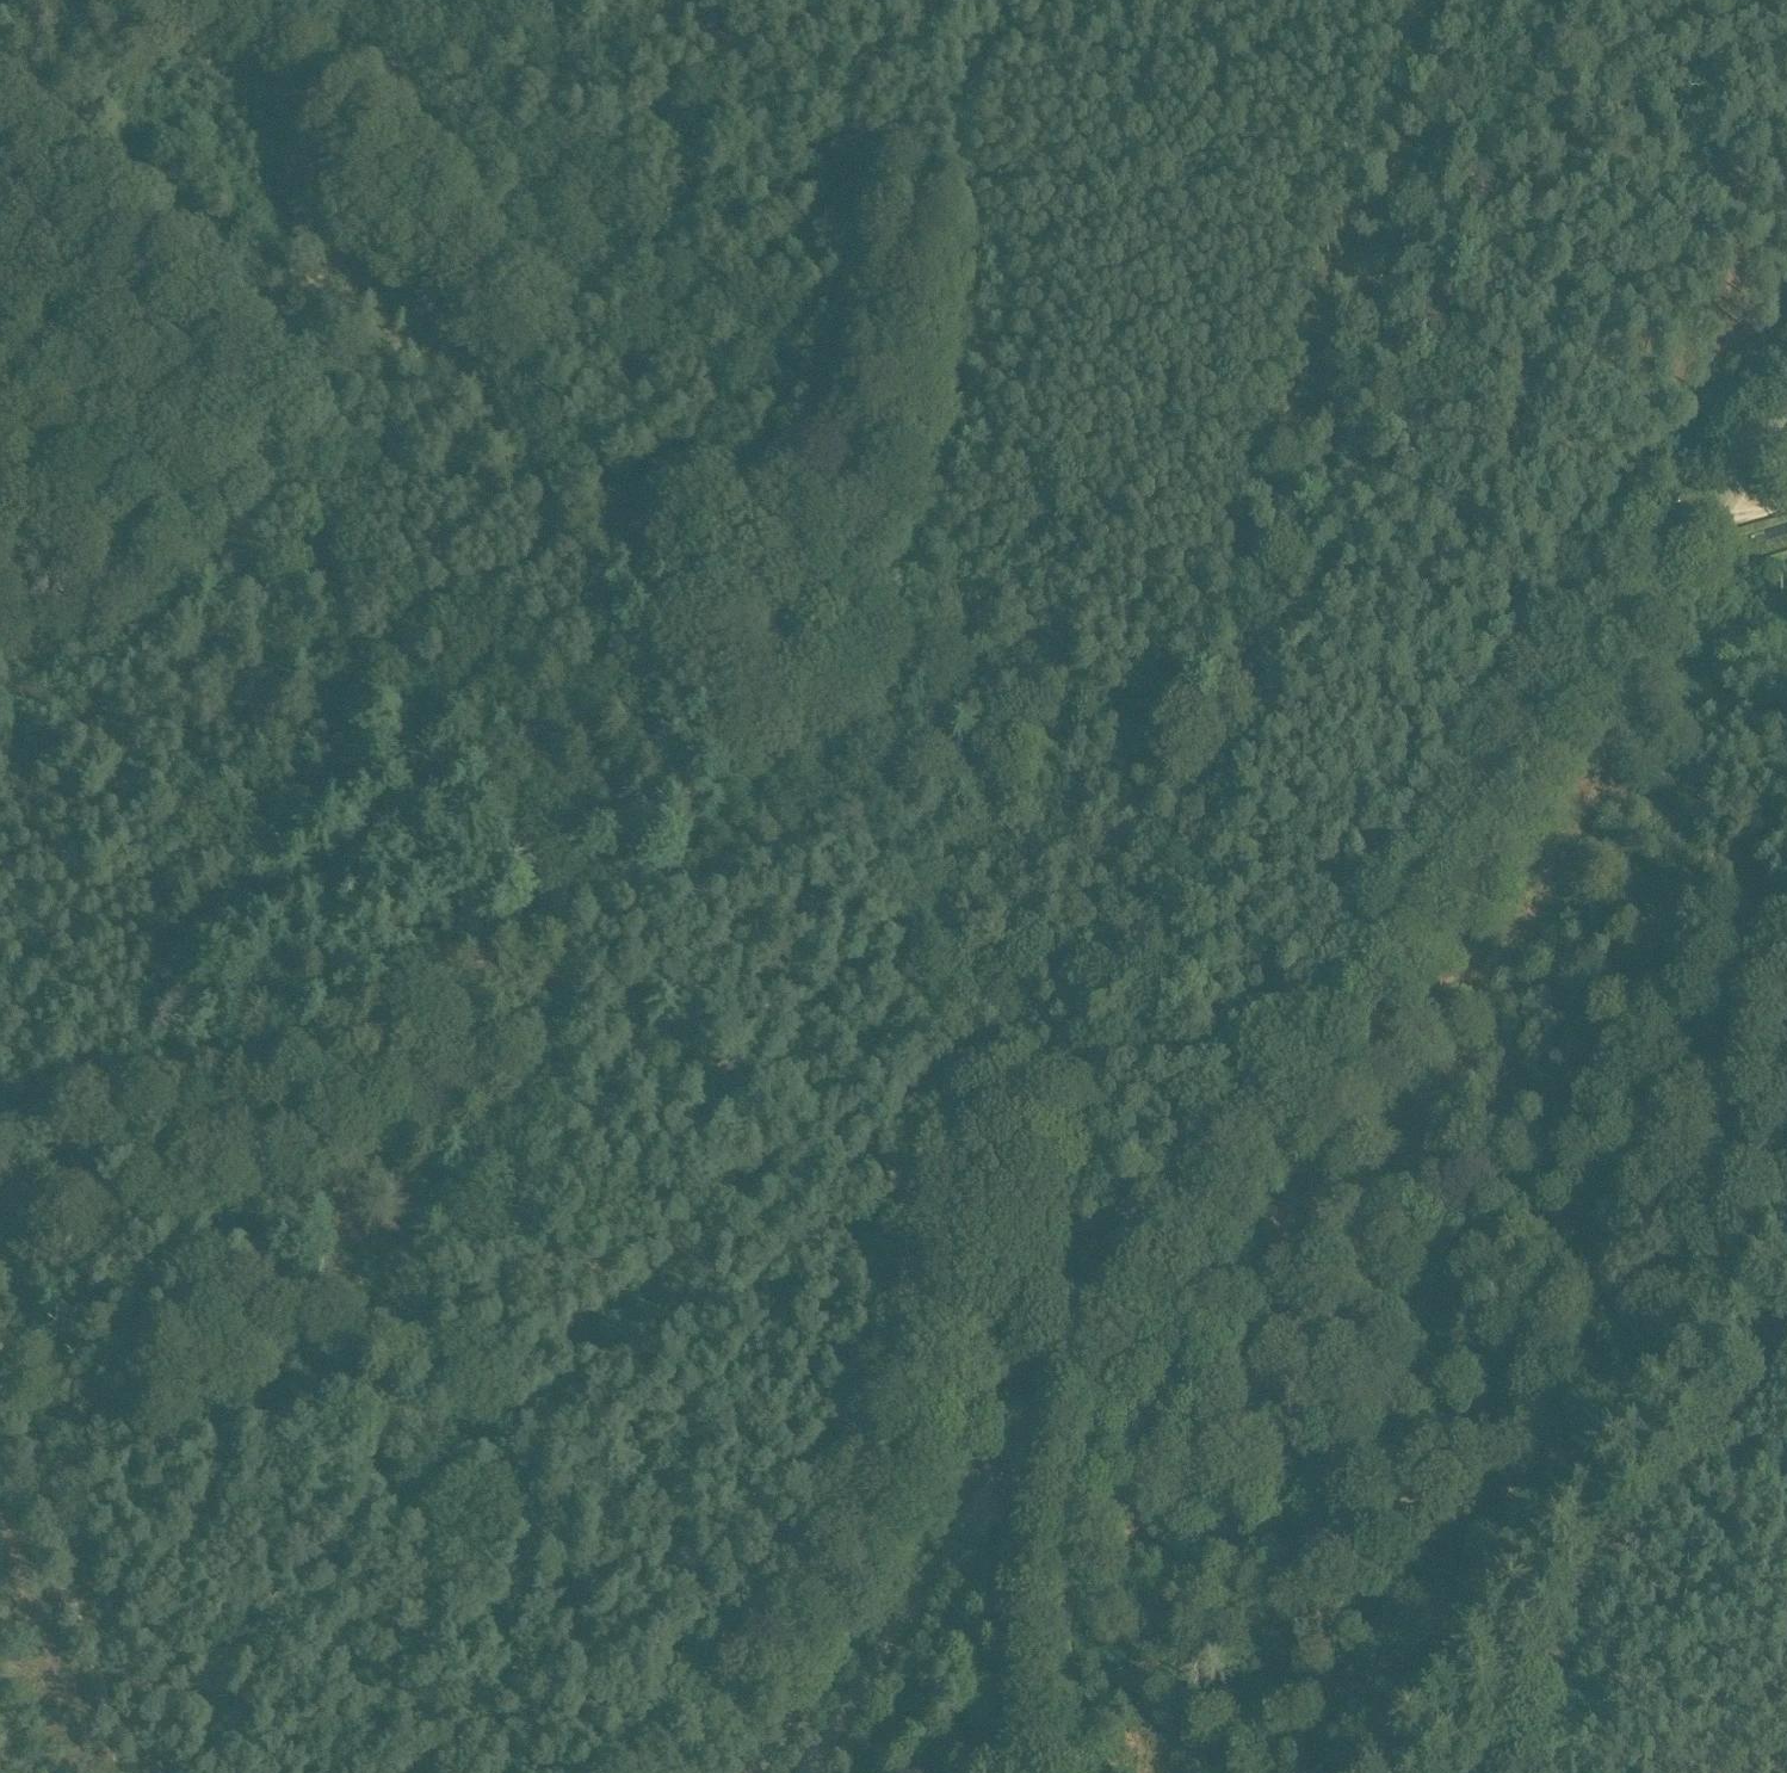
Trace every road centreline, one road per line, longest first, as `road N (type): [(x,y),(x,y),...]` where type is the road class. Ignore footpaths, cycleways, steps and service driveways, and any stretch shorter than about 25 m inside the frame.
road 1 (unclassified): [(810,1772),(1050,1399),(1317,1030),(1713,513)]
road 2 (track): [(1446,0),(1071,1209)]
road 3 (track): [(881,825),(844,672),(283,0)]
road 4 (track): [(1027,1772),(1027,1507),(955,1242),(881,825)]
road 5 (track): [(1786,1278),(1413,1772)]
road 6 (track): [(632,1772),(745,1664),(904,1464),(981,1328)]
road 7 (track): [(138,1772),(0,1367)]
road 8 (track): [(1071,1209),(1027,1355)]
road 9 (track): [(1677,1423),(1786,1499)]

